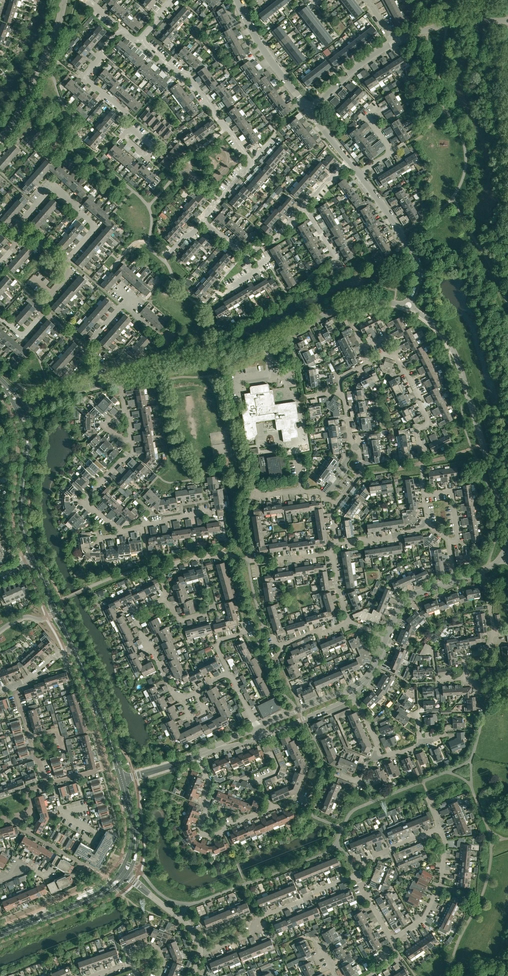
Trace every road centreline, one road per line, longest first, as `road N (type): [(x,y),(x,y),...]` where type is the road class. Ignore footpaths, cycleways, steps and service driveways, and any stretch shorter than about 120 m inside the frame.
road 1 (unclassified): [(507,523),(456,357),(435,326),(408,308)]
road 2 (residential): [(425,495),(417,429),(430,423),(419,397),(397,359),(370,362)]
road 3 (residential): [(200,954),(357,874)]
road 4 (residential): [(252,160),(187,73),(140,39)]
road 5 (residential): [(273,809),(203,834),(209,784),(197,755)]
road 6 (unclassified): [(0,139),(49,48),(64,0)]
road 7 (residential): [(64,263),(92,224),(53,187),(21,226)]
road 8 (unclassified): [(408,308),(415,260),(359,174)]
road 9 (tertiary): [(74,647),(122,780)]
road 10 (unclassified): [(310,111),(238,0)]
road 11 (residential): [(121,533),(84,501),(133,453),(131,439)]
road 12 (residential): [(440,828),(440,885),(424,917),(392,939)]
road 13 (residential): [(122,29),(85,76),(132,128)]
road 14 (residential): [(178,694),(131,613),(162,596)]
road 15 (unclassified): [(146,375),(224,364),(265,345)]
road 16 (residential): [(467,679),(464,658),(494,634),(481,571)]
road 17 (unclassified): [(265,345),(146,375)]

